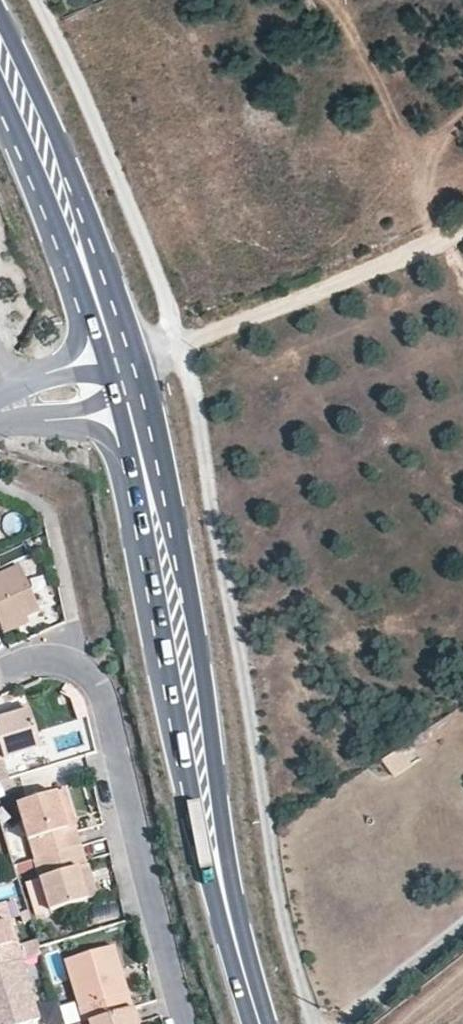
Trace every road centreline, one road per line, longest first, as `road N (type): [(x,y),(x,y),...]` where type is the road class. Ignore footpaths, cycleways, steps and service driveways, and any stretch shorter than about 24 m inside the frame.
road 1 (track): [(314,1023),(289,923),(228,562),(178,348)]
road 2 (primary): [(242,968),(182,546),(136,364)]
road 3 (primary): [(102,379),(201,832),(242,968)]
road 4 (track): [(178,348),(131,205),(37,0)]
road 5 (primary): [(136,364),(84,200),(0,24)]
road 6 (residential): [(95,678),(187,1023)]
road 7 (track): [(178,348),(462,226)]
road 8 (primary): [(0,98),(57,236),(102,379)]

